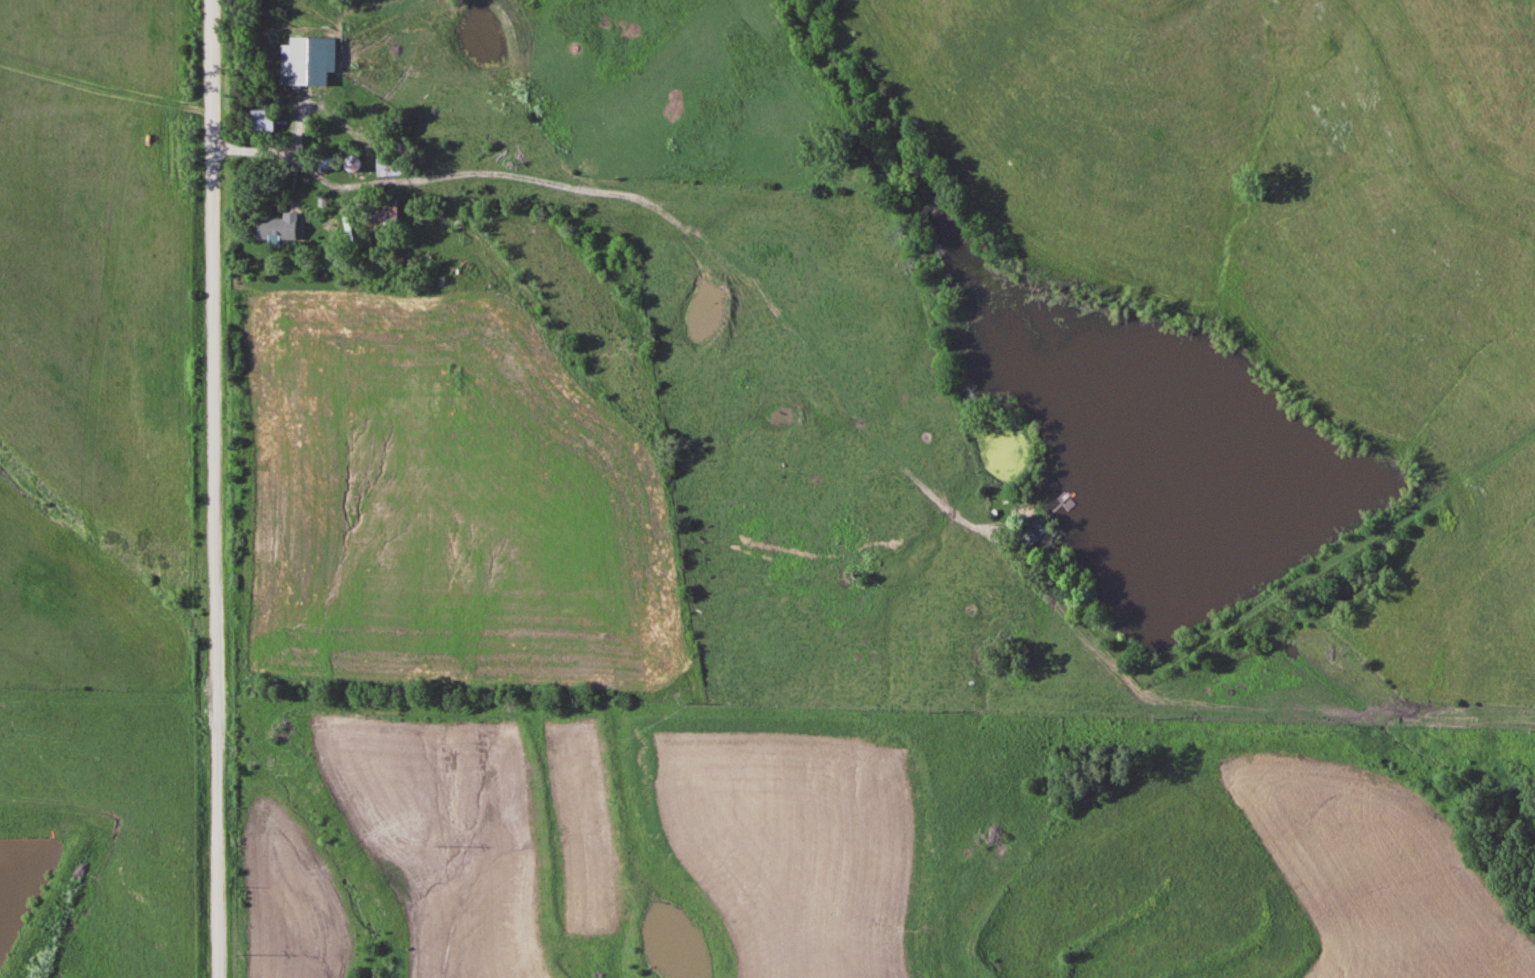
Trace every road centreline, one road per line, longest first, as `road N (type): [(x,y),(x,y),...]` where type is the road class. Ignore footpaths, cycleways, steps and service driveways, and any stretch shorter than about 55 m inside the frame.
road 1 (residential): [(217,977),(212,0)]

